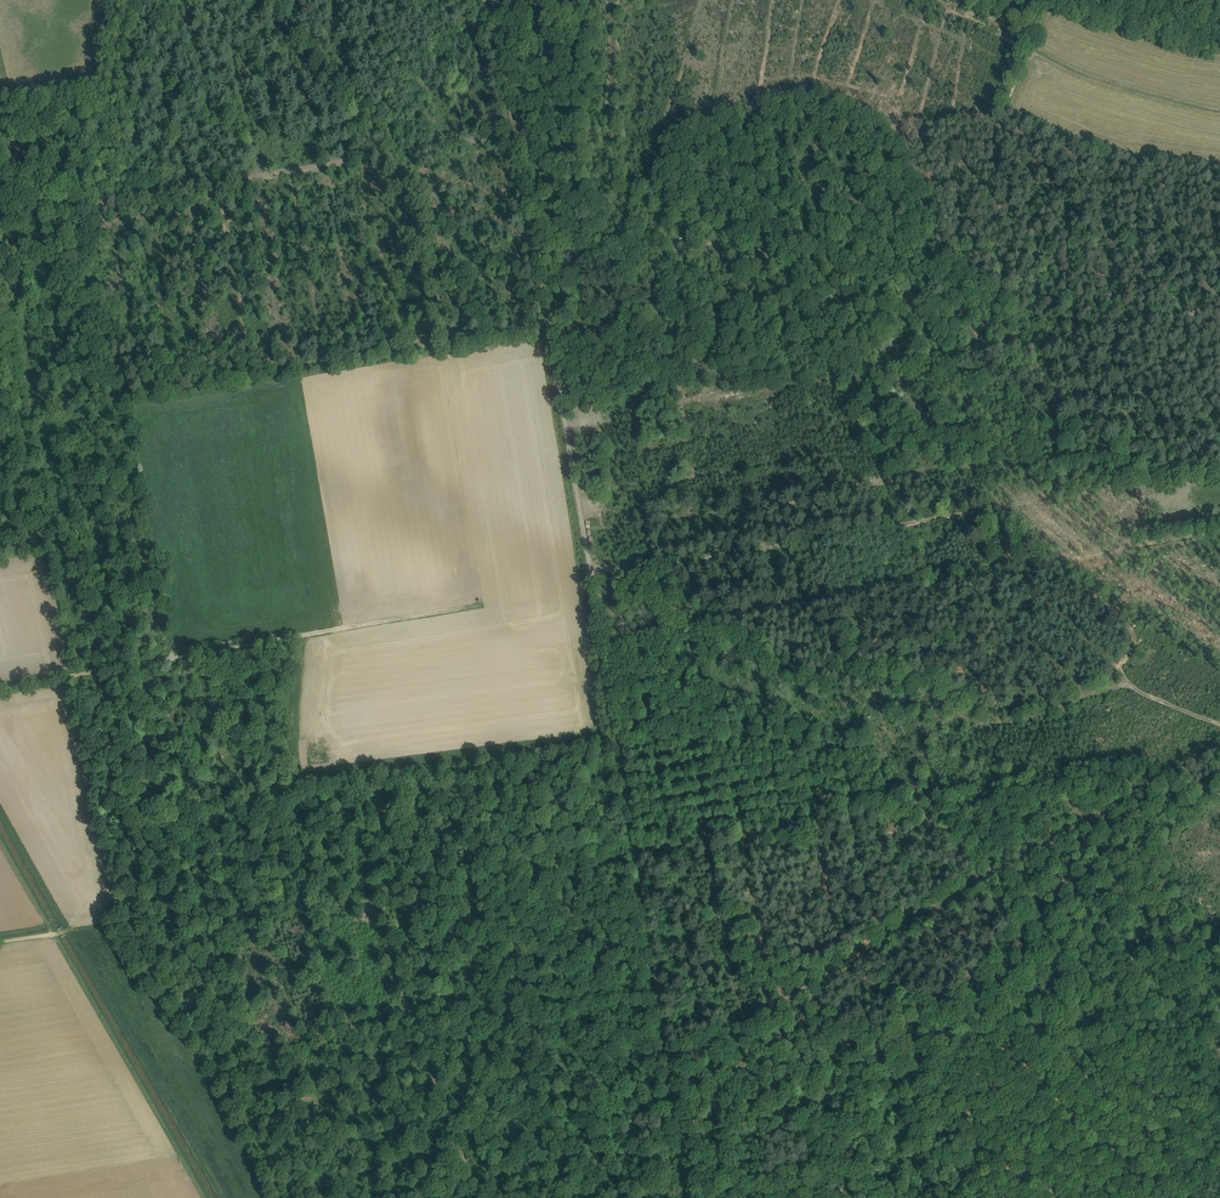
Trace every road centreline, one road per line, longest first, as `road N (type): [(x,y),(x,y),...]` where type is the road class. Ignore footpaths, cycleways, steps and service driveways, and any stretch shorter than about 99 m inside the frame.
road 1 (track): [(494,0),(693,1197)]
road 2 (track): [(1219,748),(686,1053),(668,1050)]
road 3 (track): [(517,142),(26,215)]
road 4 (track): [(0,687),(376,624)]

